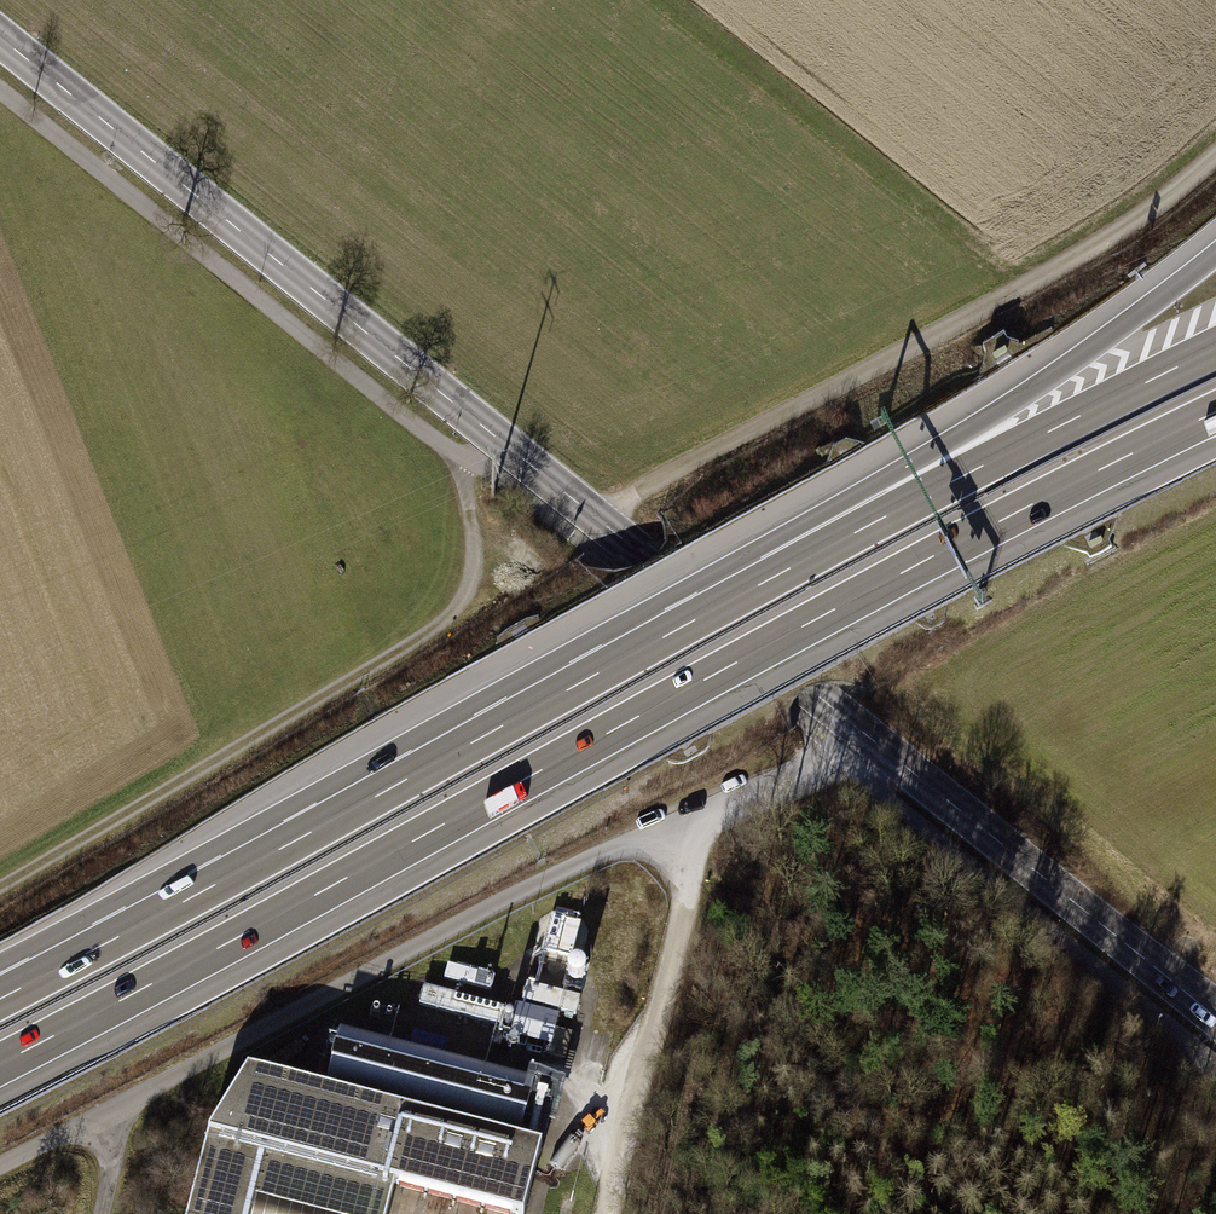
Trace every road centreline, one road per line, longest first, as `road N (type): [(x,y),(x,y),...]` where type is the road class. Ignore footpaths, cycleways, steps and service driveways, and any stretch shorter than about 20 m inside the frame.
road 1 (secondary): [(1215,1016),(0,37)]
road 2 (motorway): [(0,1063),(931,558),(1215,414)]
road 3 (motorway): [(753,587),(0,999)]
road 4 (track): [(672,831),(530,886),(106,1114),(110,1163),(99,1213)]
road 5 (track): [(1215,147),(1126,223),(591,513)]
road 6 (track): [(499,440),(467,465),(473,569),(430,634),(0,890)]
road 7 (motorway): [(1215,250),(753,587)]
road 8 (motorway): [(1215,348),(753,587)]
road 9 (track): [(672,831),(687,884),(605,1213)]
road 10 (track): [(846,753),(672,831)]

